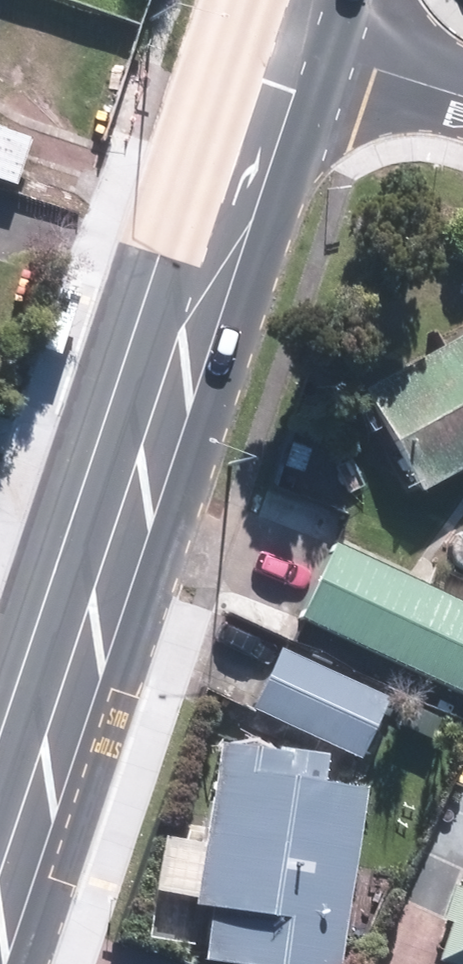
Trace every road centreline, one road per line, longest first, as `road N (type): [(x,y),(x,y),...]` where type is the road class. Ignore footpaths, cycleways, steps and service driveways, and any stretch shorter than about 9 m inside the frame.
road 1 (secondary): [(275,39),(0,864)]
road 2 (residential): [(462,98),(275,39)]

